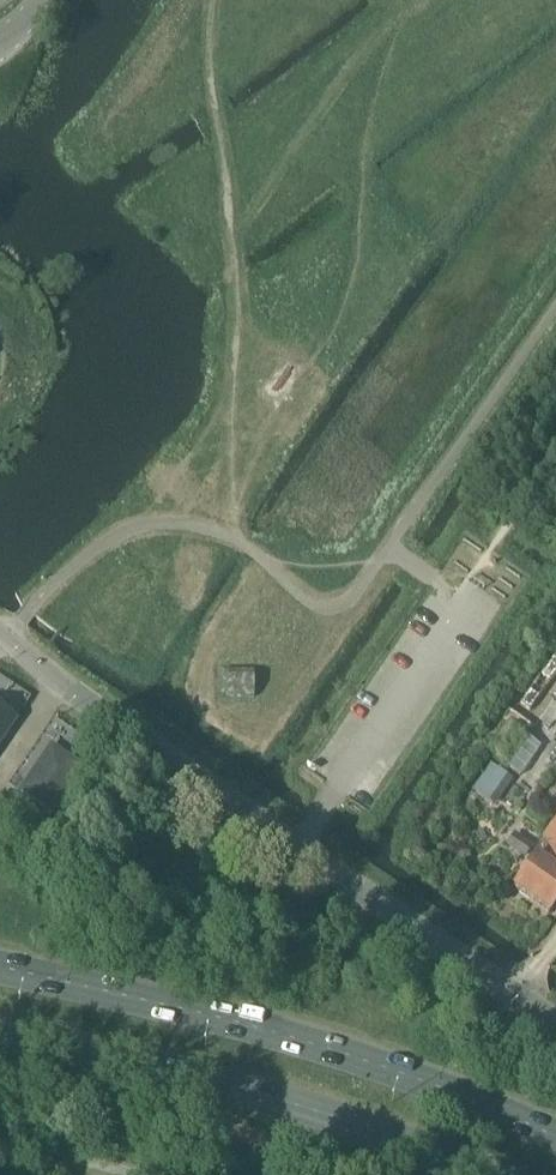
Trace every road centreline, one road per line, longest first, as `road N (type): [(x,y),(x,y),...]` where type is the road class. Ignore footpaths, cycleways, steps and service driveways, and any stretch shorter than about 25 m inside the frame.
road 1 (unclassified): [(555,1023),(170,763),(0,633)]
road 2 (track): [(180,526),(213,483),(237,233),(402,18),(424,0)]
road 3 (trunk): [(555,1142),(432,1089),(286,1041),(0,970)]
road 4 (trunk): [(0,1029),(375,1130),(485,1174)]
road 5 (track): [(237,233),(203,86),(205,0)]

